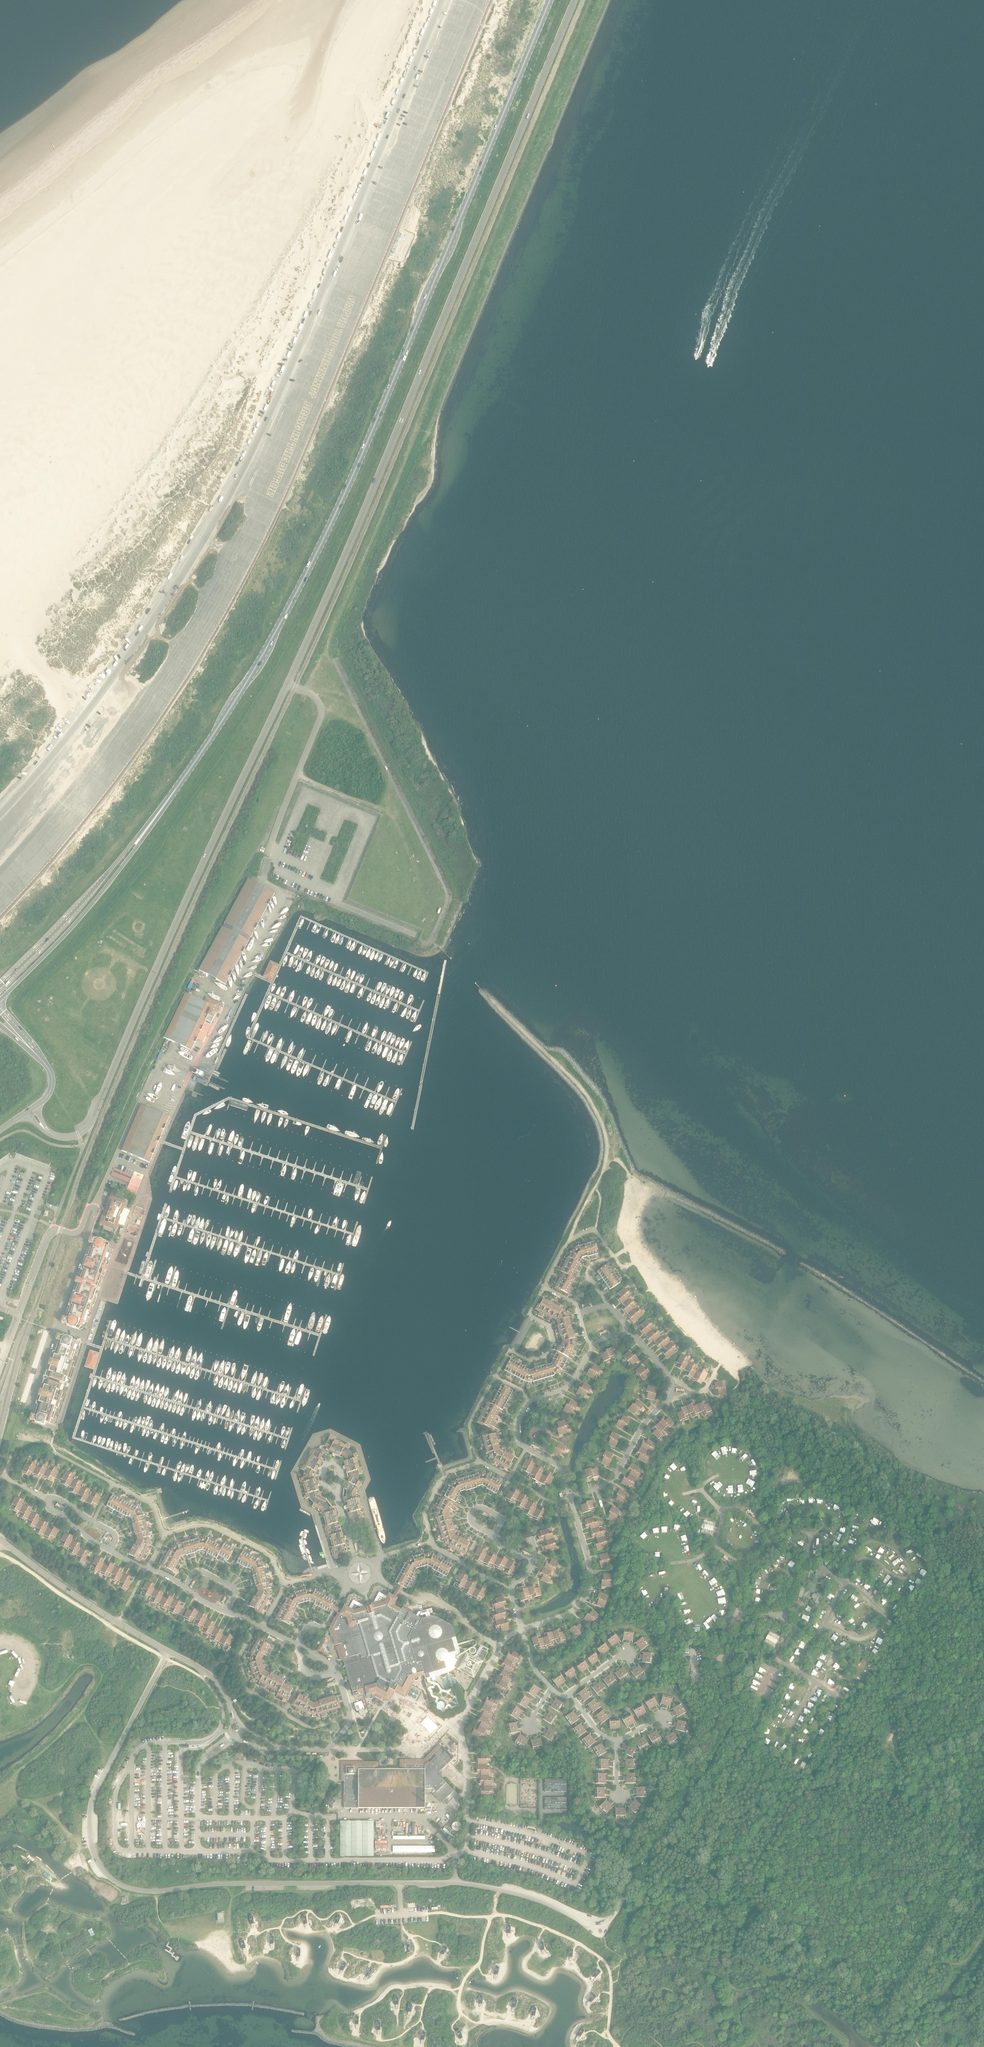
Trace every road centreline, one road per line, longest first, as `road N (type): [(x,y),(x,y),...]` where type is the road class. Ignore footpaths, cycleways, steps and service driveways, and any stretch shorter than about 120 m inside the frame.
road 1 (tertiary): [(46,1130),(71,1136),(92,1120),(337,573),(574,0)]
road 2 (unclassified): [(0,815),(116,673),(214,521),(266,420),(440,0)]
road 3 (primary): [(147,828),(249,677),(318,549),(550,0)]
road 4 (unclassified): [(231,1709),(210,1675),(87,1604),(0,1539)]
road 5 (track): [(429,1914),(521,1919),(600,1958),(611,1983),(606,2035),(617,2046)]
road 6 (primary): [(0,1000),(83,914),(147,828)]
road 7 (track): [(595,1926),(624,1957),(663,1957),(691,1946),(733,1953),(777,1975)]
road 8 (primary): [(147,828),(13,973)]
road 9 (track): [(467,2046),(461,1988),(481,1961),(498,1889)]
road 10 (track): [(736,1507),(778,1479),(787,1456),(820,1421)]

